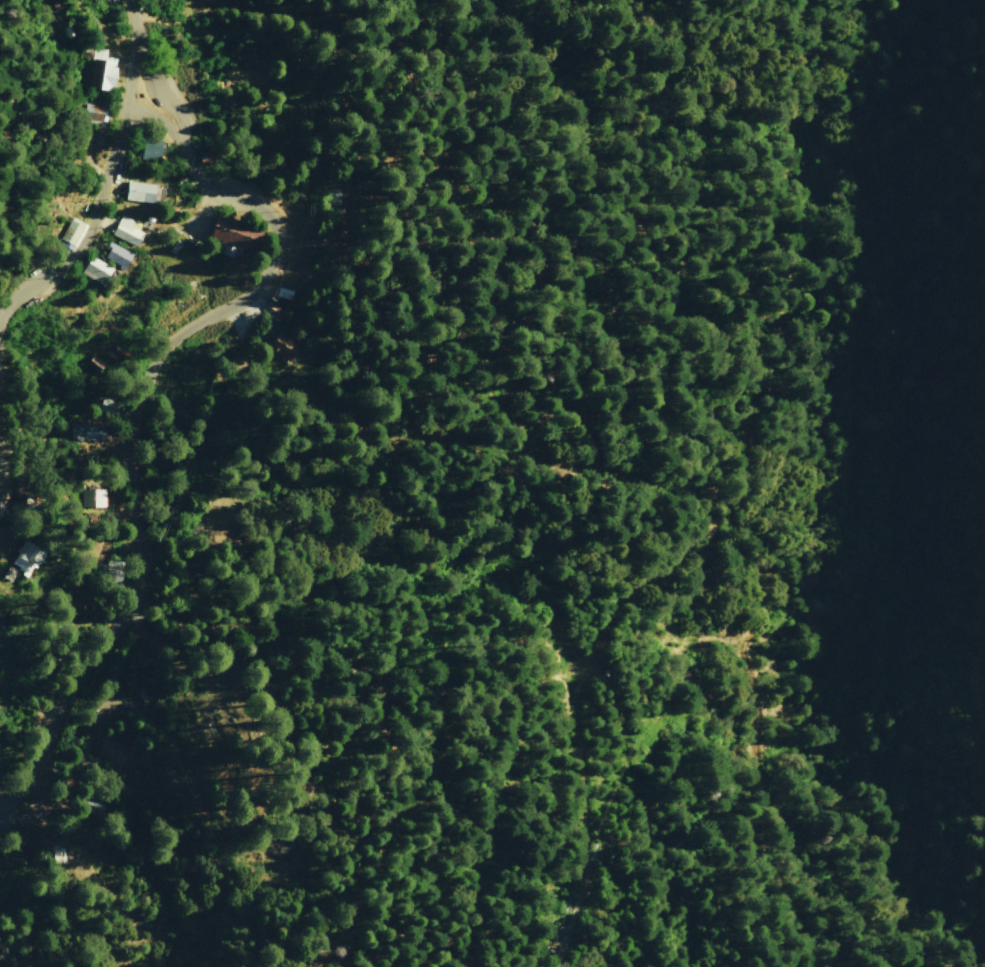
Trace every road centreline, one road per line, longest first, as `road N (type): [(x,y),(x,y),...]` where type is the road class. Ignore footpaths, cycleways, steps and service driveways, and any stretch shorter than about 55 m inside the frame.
road 1 (residential): [(0,811),(52,740),(79,666),(113,635),(130,605),(133,443),(149,370),(177,336),(252,286),(267,251),(259,217),(209,192),(168,131),(129,110)]
road 2 (tertiary): [(0,312),(74,254),(91,230),(118,166),(129,110)]
road 3 (residential): [(133,30),(179,121),(183,151)]

